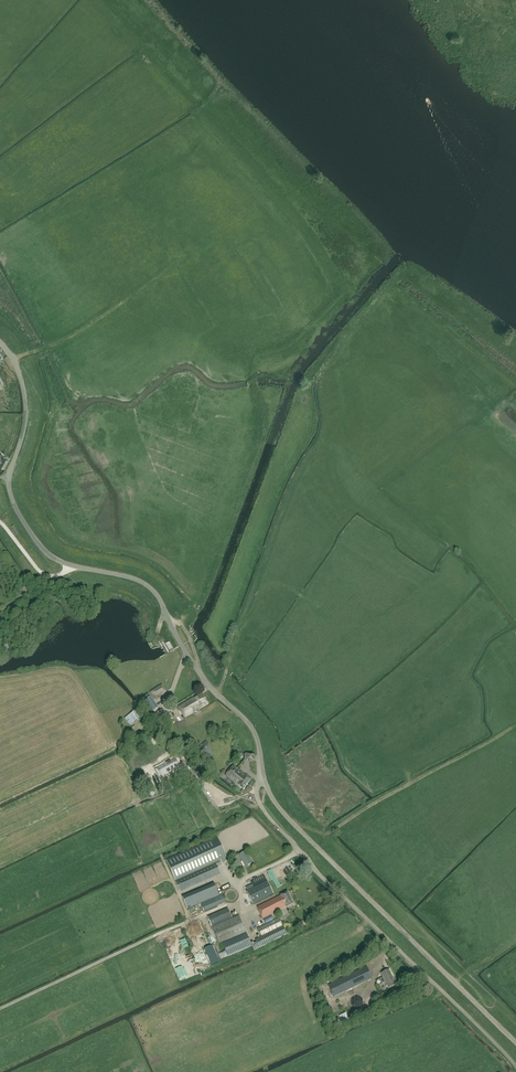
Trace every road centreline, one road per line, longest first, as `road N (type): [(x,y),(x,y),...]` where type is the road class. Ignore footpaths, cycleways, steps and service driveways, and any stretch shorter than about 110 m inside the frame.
road 1 (unclassified): [(261,775),(252,728),(197,669),(156,594),(129,577),(55,559),(19,514),(9,479),(25,398),(0,342)]
road 2 (unclassified): [(261,775),(262,807),(317,872),(515,1066)]
road 3 (unclassified): [(515,1043),(291,821),(261,775)]

